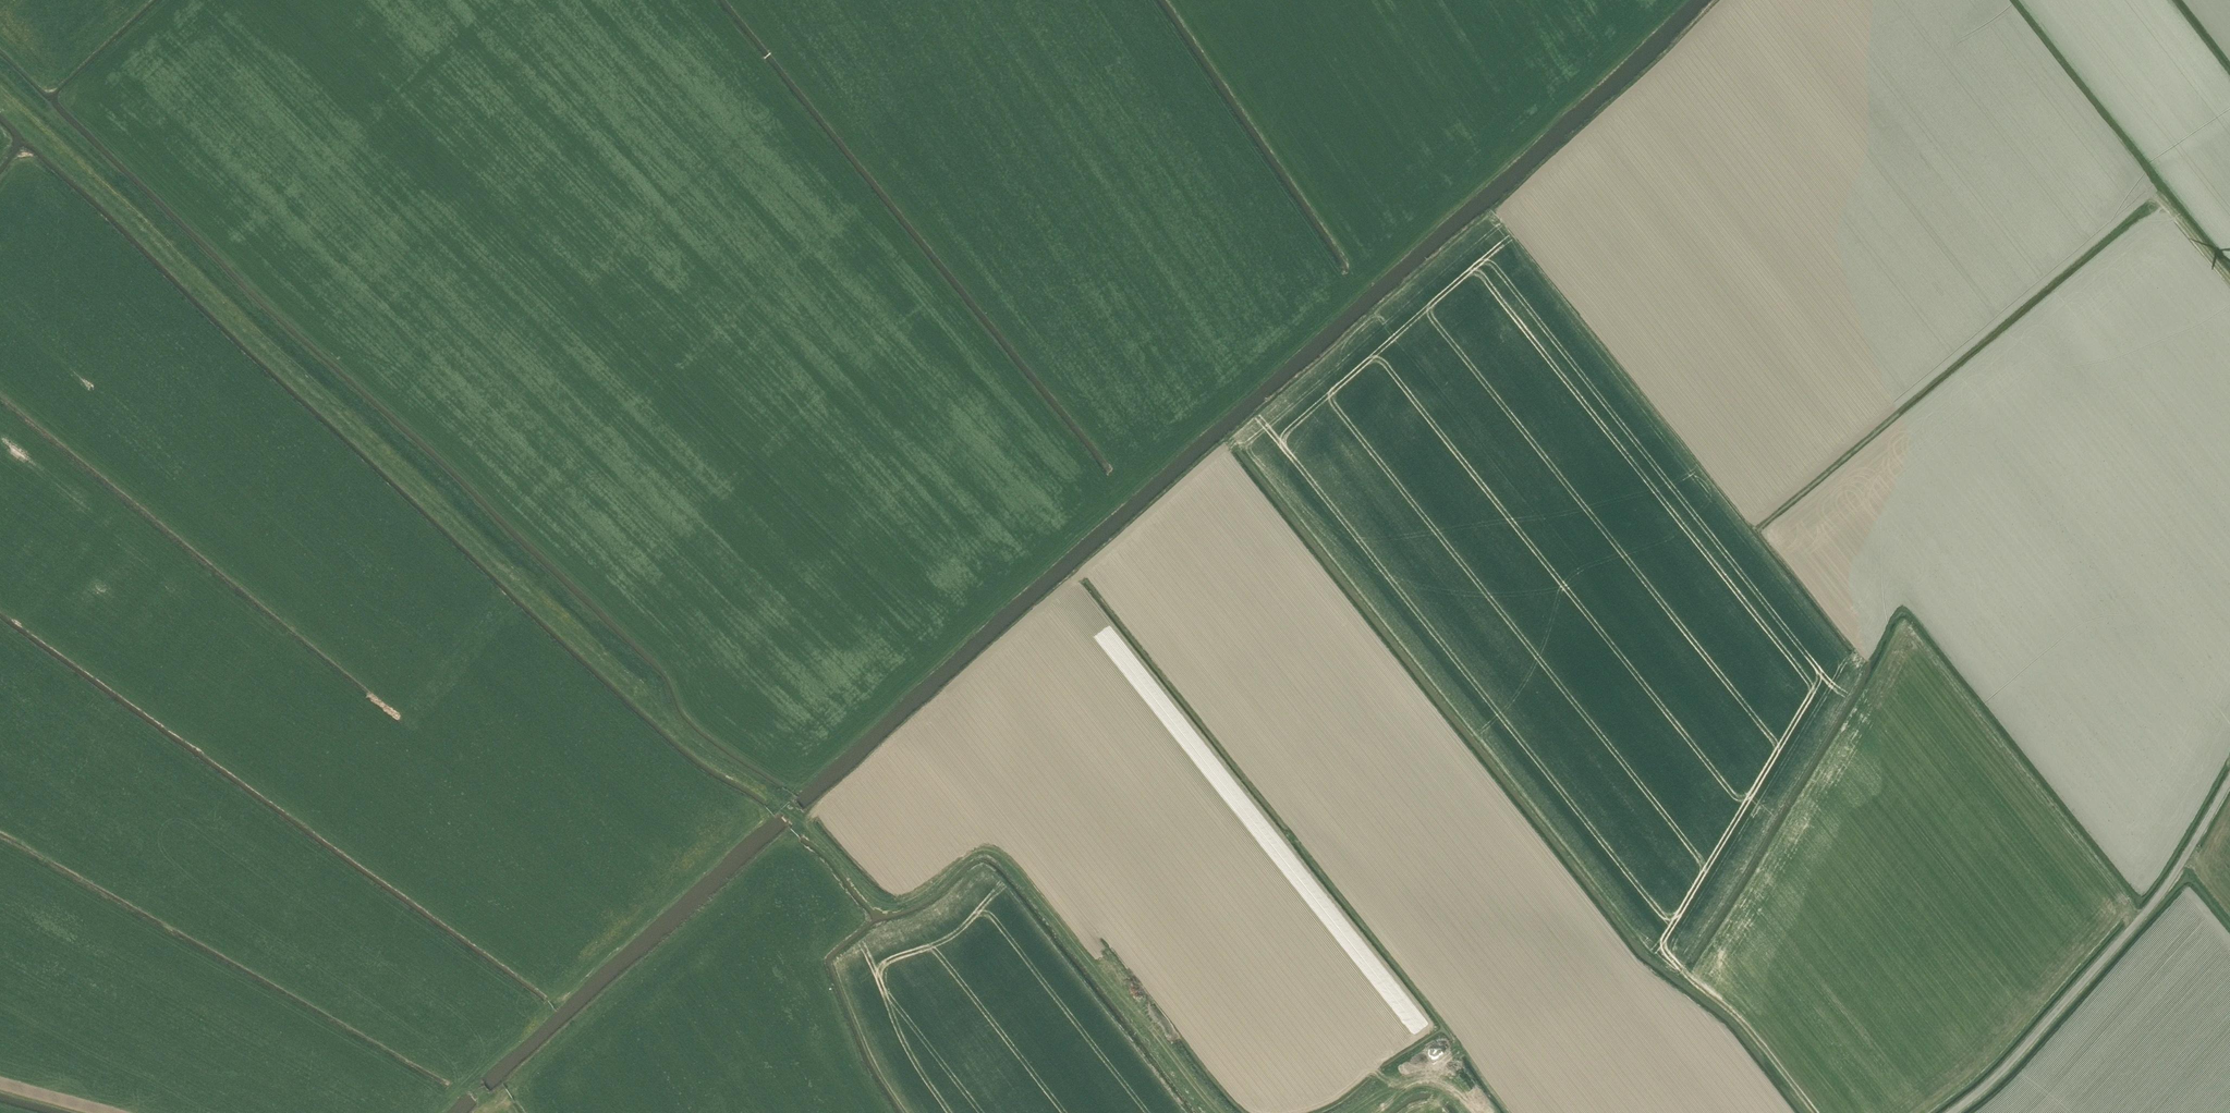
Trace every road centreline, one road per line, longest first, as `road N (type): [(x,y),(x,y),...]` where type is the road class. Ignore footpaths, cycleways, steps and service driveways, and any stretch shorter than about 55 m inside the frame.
road 1 (track): [(0,87),(664,717),(785,805),(878,897),(915,897),(974,849),(1003,853),(1219,1112)]
road 2 (track): [(2229,780),(2170,887),(2028,1048),(1954,1112)]

